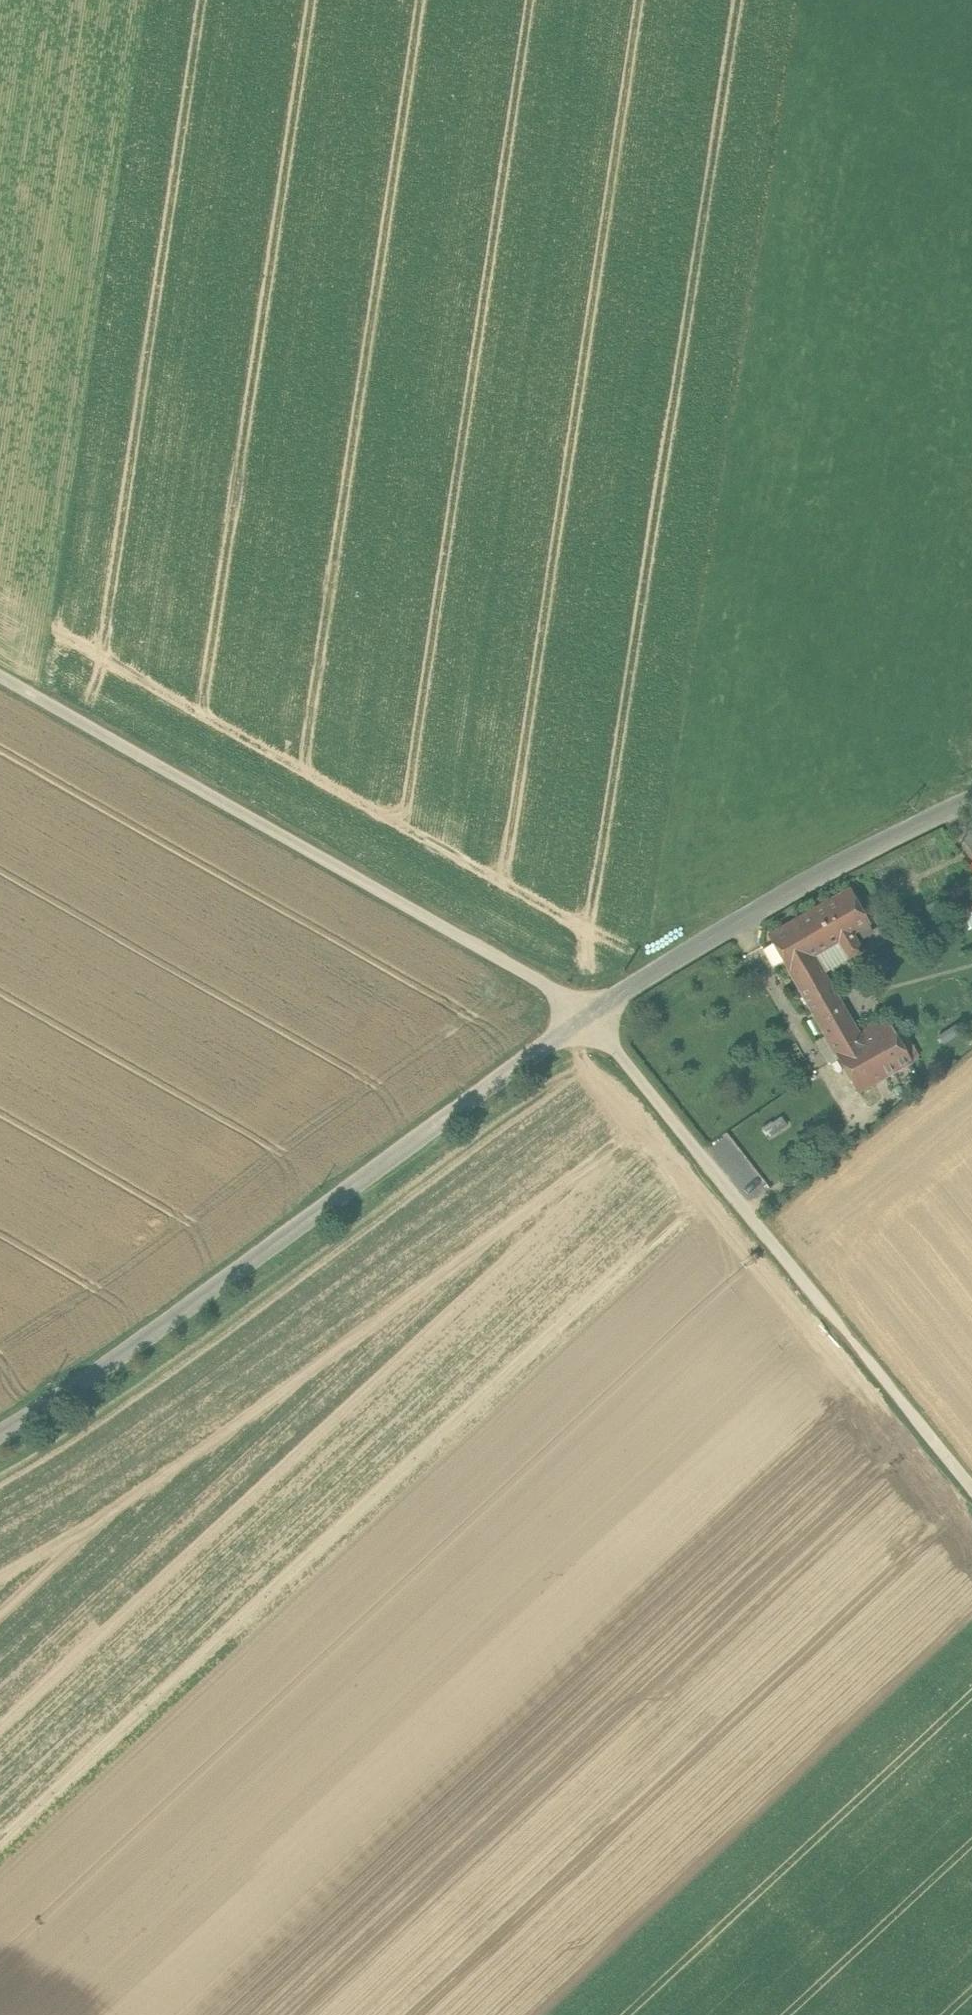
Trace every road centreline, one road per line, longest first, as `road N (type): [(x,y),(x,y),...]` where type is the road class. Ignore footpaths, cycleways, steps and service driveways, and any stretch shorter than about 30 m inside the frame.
road 1 (tertiary): [(588,1013),(144,1337),(0,1430)]
road 2 (track): [(588,1013),(0,671)]
road 3 (unclassified): [(588,1013),(971,1488)]
road 4 (tertiary): [(971,800),(703,941),(588,1013)]

